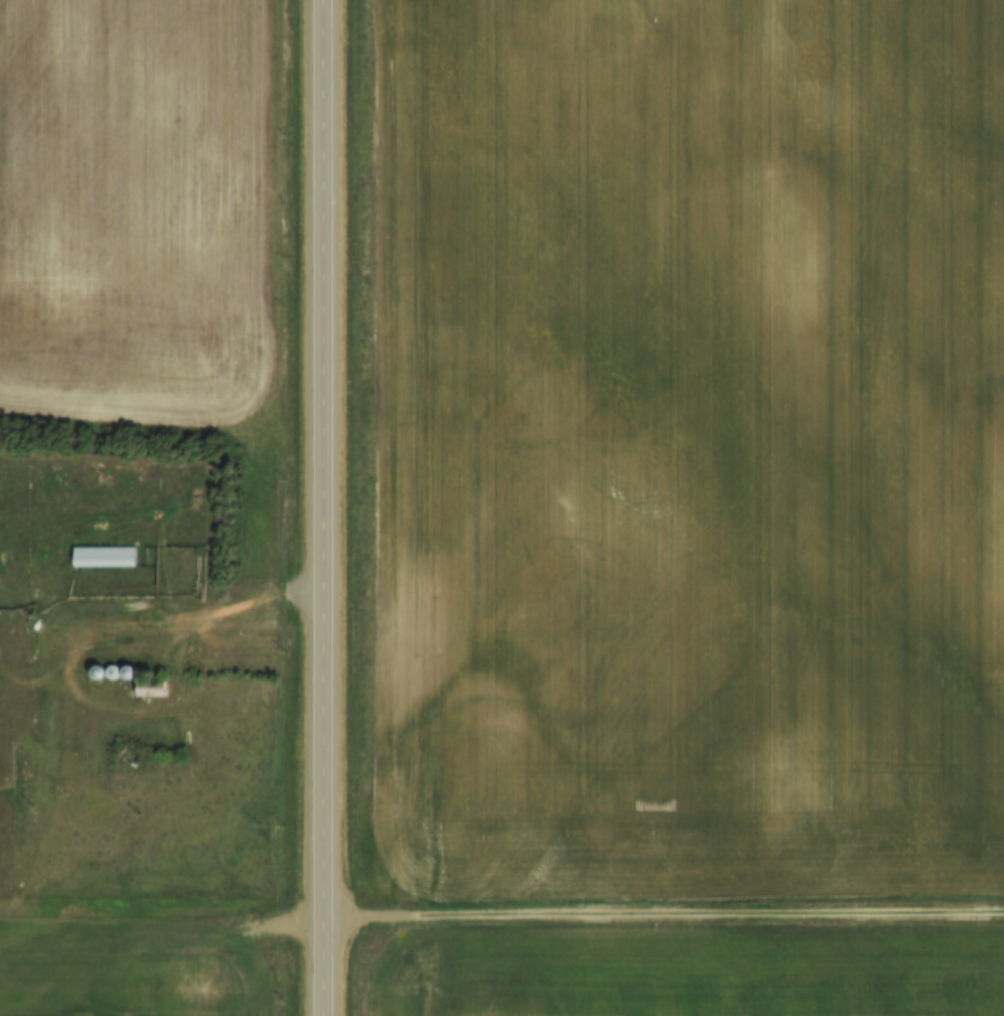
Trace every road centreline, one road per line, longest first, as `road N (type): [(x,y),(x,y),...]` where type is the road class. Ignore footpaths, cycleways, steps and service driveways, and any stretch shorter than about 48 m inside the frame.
road 1 (tertiary): [(325,1015),(324,0)]
road 2 (track): [(1003,916),(247,909),(0,922)]

